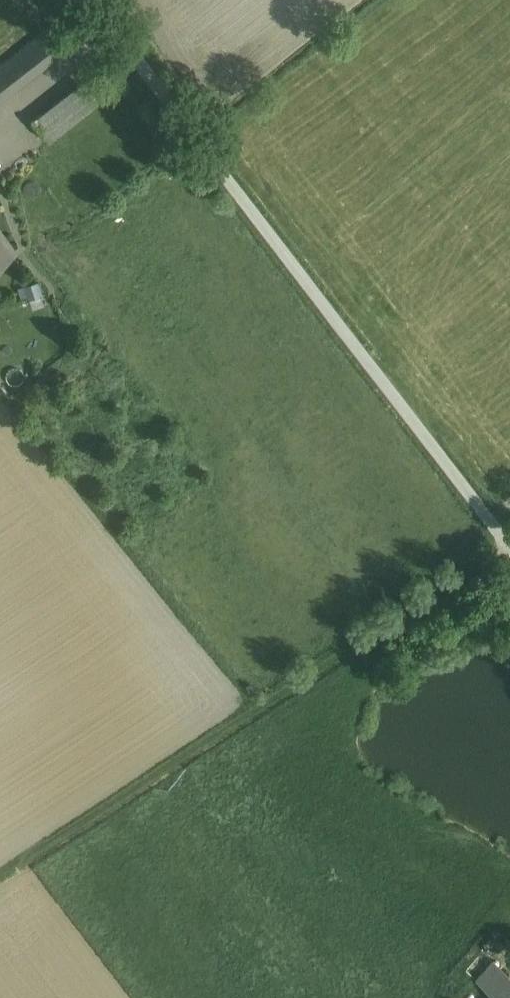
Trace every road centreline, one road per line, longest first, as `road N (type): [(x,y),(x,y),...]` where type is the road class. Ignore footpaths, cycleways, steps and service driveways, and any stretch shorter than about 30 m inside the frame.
road 1 (unclassified): [(86,0),(509,545)]
road 2 (track): [(0,879),(509,550)]

